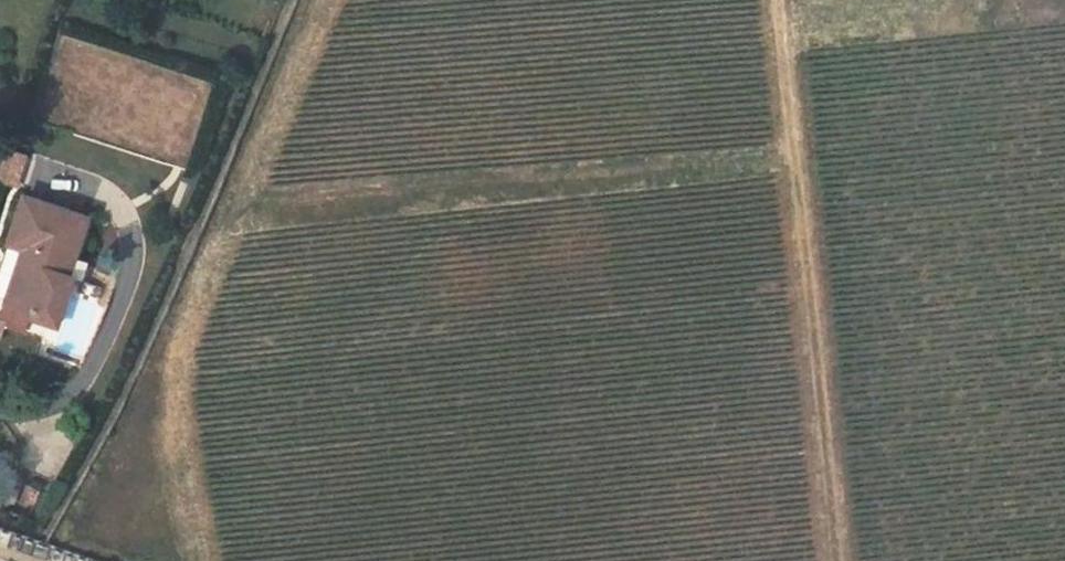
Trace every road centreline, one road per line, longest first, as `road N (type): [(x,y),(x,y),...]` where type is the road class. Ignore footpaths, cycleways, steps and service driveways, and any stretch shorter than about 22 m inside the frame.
road 1 (track): [(777,0),(831,560)]

